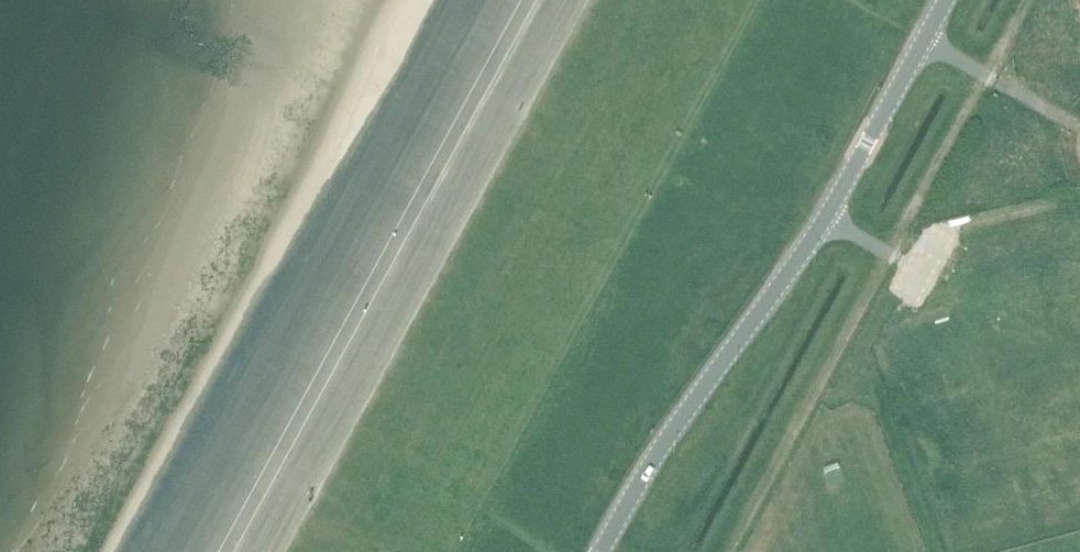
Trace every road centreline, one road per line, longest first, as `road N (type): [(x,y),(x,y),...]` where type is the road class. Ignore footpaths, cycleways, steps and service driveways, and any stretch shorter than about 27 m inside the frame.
road 1 (unclassified): [(600,551),(697,398),(826,218),(945,0)]

